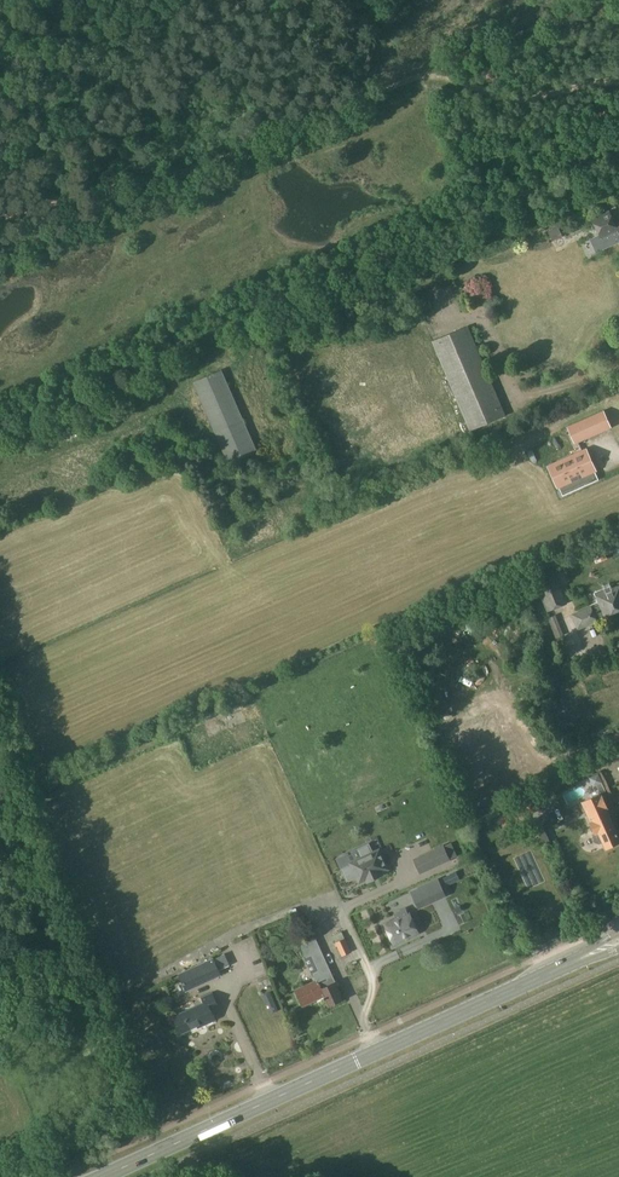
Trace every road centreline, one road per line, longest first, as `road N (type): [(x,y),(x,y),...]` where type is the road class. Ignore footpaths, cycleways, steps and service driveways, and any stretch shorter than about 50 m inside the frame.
road 1 (secondary): [(113,1176),(618,940)]
road 2 (track): [(307,118),(432,69),(512,95),(618,75)]
road 3 (track): [(0,213),(166,174),(307,118)]
road 4 (track): [(432,69),(583,0)]

